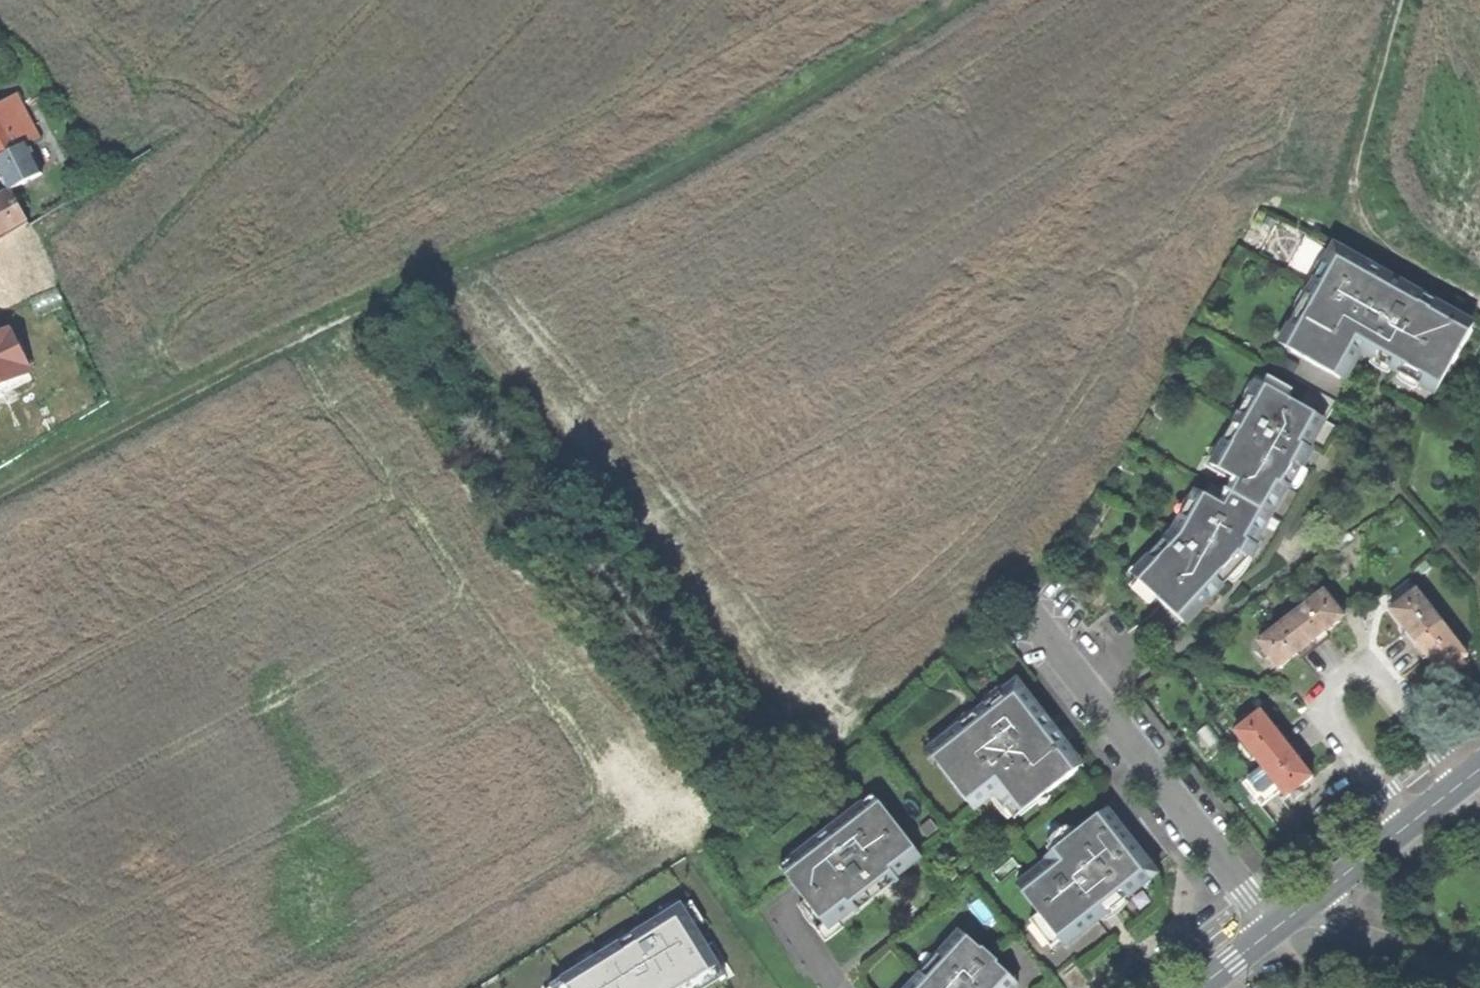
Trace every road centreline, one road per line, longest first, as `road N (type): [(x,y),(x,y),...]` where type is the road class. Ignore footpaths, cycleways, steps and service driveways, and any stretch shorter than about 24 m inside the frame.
road 1 (track): [(0,494),(107,431),(361,307),(508,260),(699,178),(937,0)]
road 2 (residential): [(1028,607),(1274,928)]
road 3 (track): [(1399,0),(1347,219),(1354,242),(1479,308)]
road 4 (secondary): [(1315,897),(1479,769)]
road 5 (residential): [(1315,897),(1342,920),(1479,974)]

